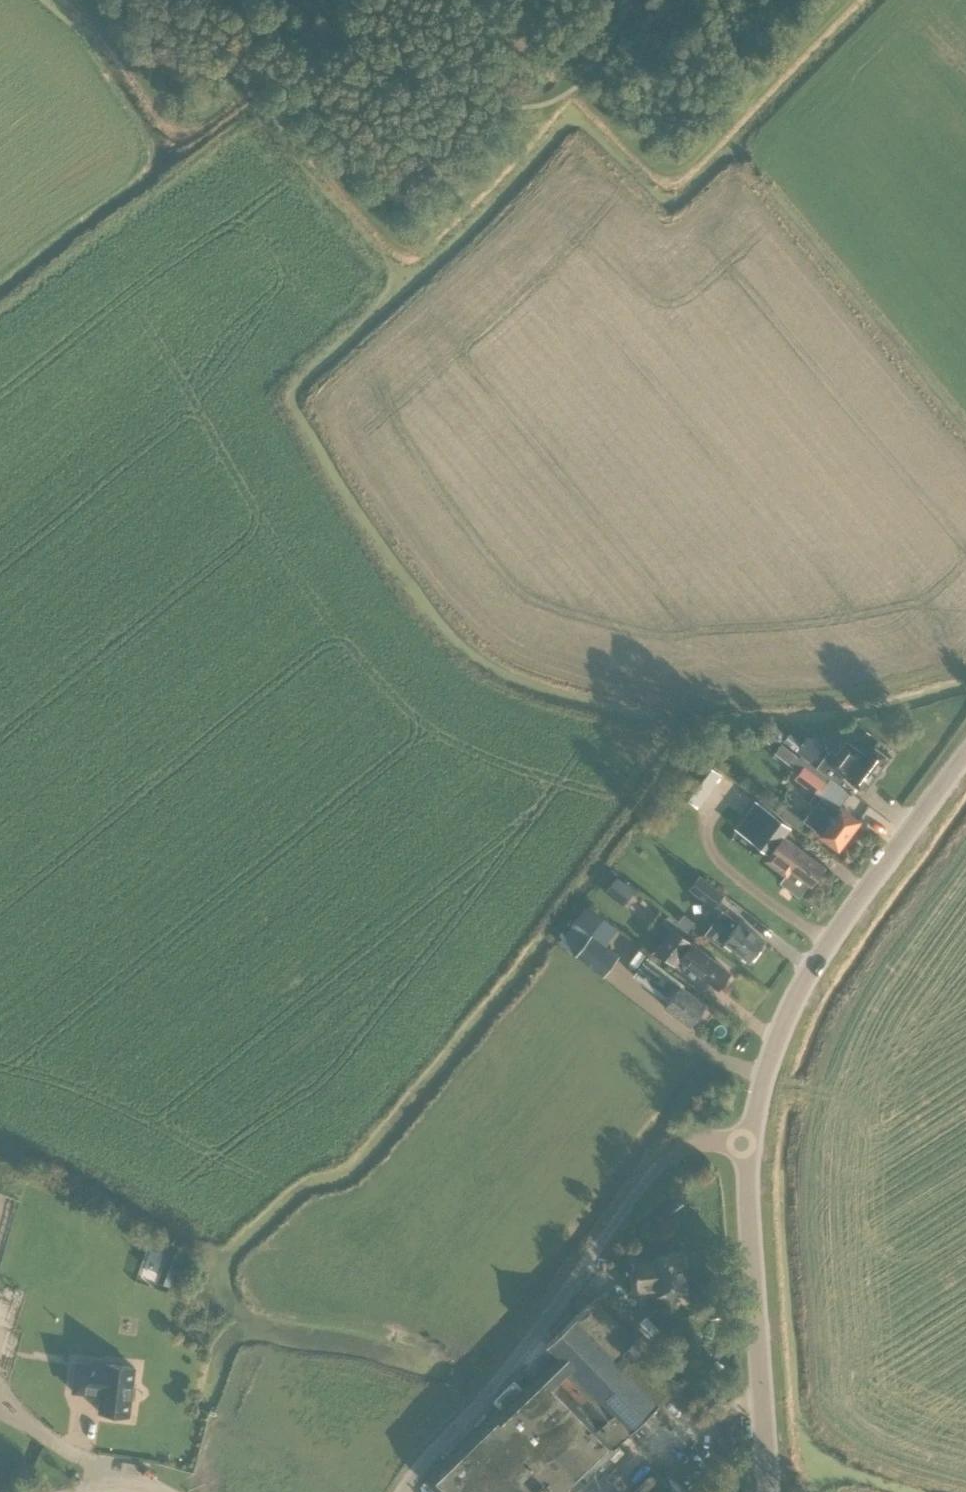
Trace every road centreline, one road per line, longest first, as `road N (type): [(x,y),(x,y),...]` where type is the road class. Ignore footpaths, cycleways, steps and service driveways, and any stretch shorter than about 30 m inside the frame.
road 1 (unclassified): [(405,1491),(411,1473),(539,1334),(660,1166),(698,1143),(746,1140)]
road 2 (tertiary): [(746,1140),(799,992),(965,757)]
road 3 (tertiary): [(768,1491),(746,1140)]

